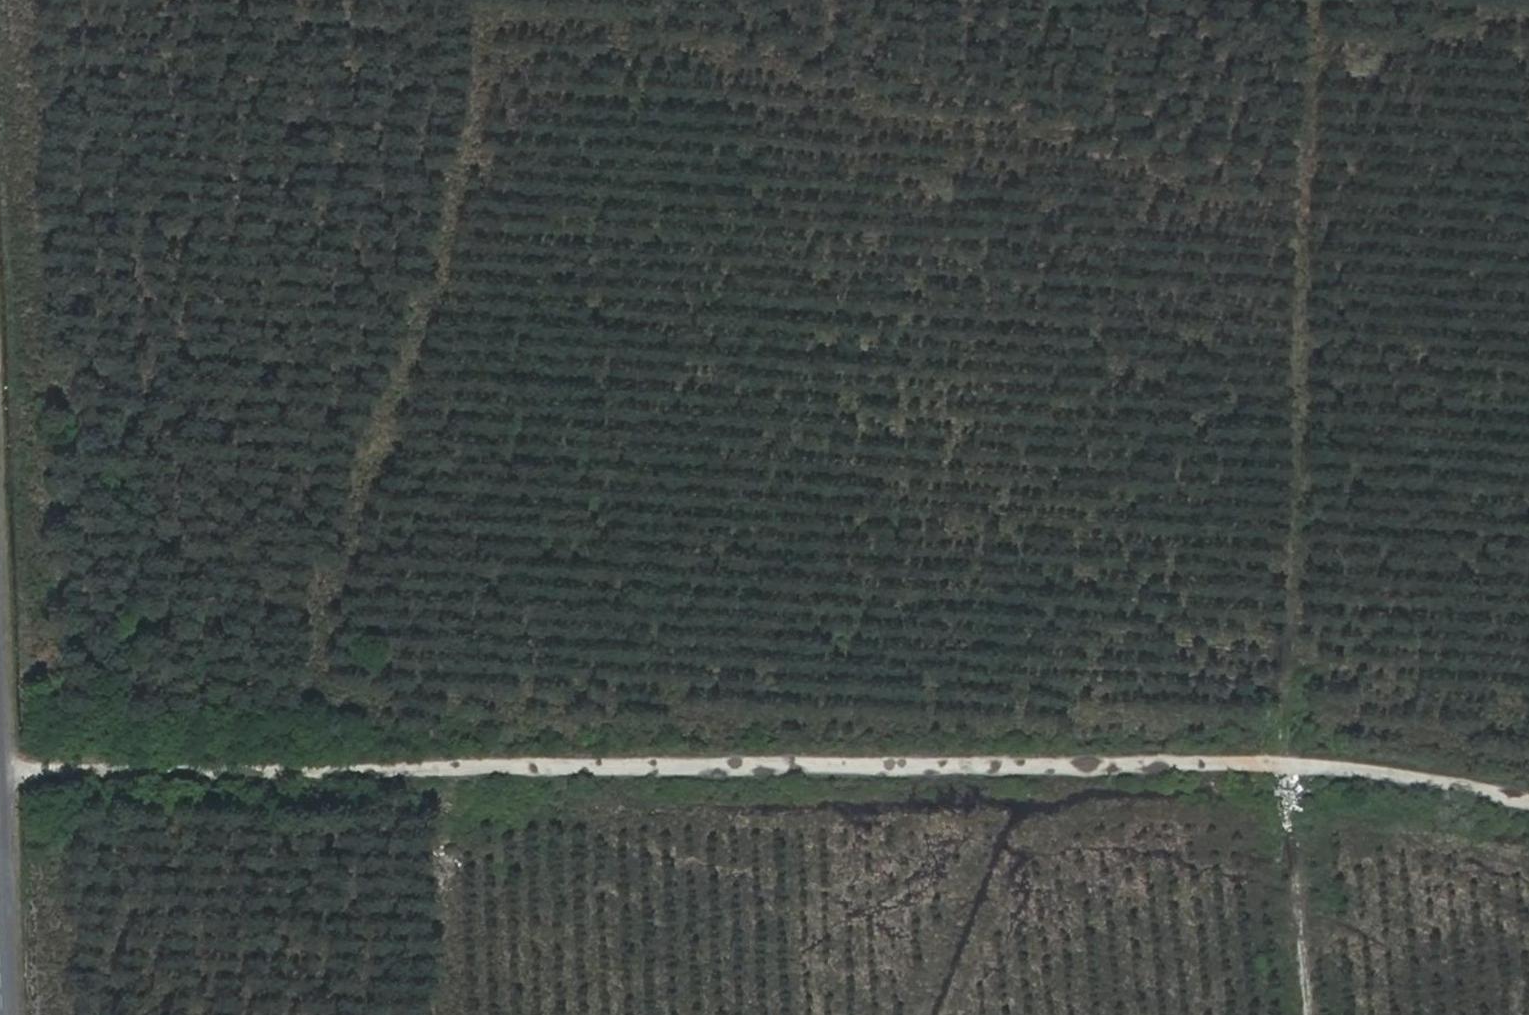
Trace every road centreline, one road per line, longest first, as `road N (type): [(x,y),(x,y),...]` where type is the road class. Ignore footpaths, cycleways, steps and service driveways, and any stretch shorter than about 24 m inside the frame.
road 1 (track): [(1528,808),(1455,792),(1268,773),(0,767)]
road 2 (track): [(1291,1014),(1268,773)]

